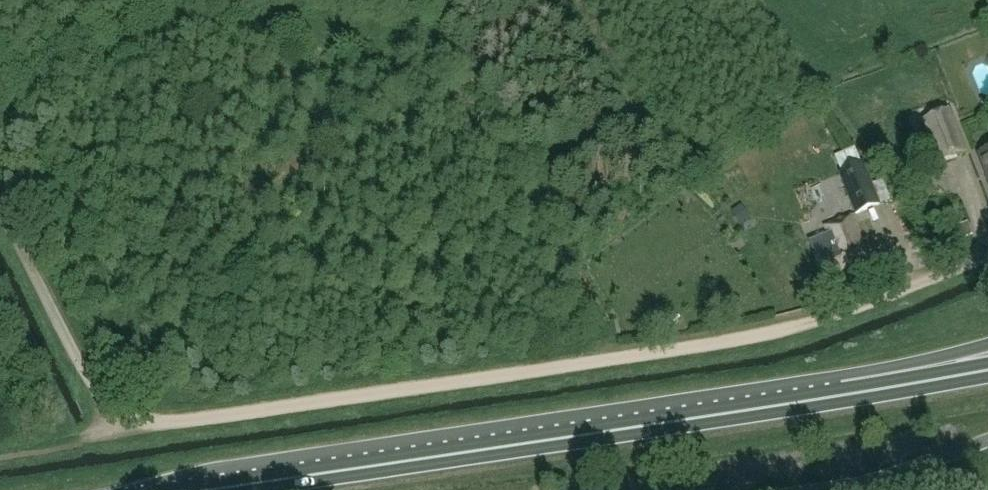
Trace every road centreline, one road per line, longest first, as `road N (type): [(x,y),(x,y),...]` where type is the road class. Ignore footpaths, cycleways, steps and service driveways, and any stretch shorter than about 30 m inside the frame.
road 1 (unclassified): [(987,262),(758,339),(199,424),(118,415),(0,221)]
road 2 (trunk): [(215,489),(846,396)]
road 3 (trunk): [(987,348),(846,396)]
road 4 (trunk): [(846,396),(987,370)]

